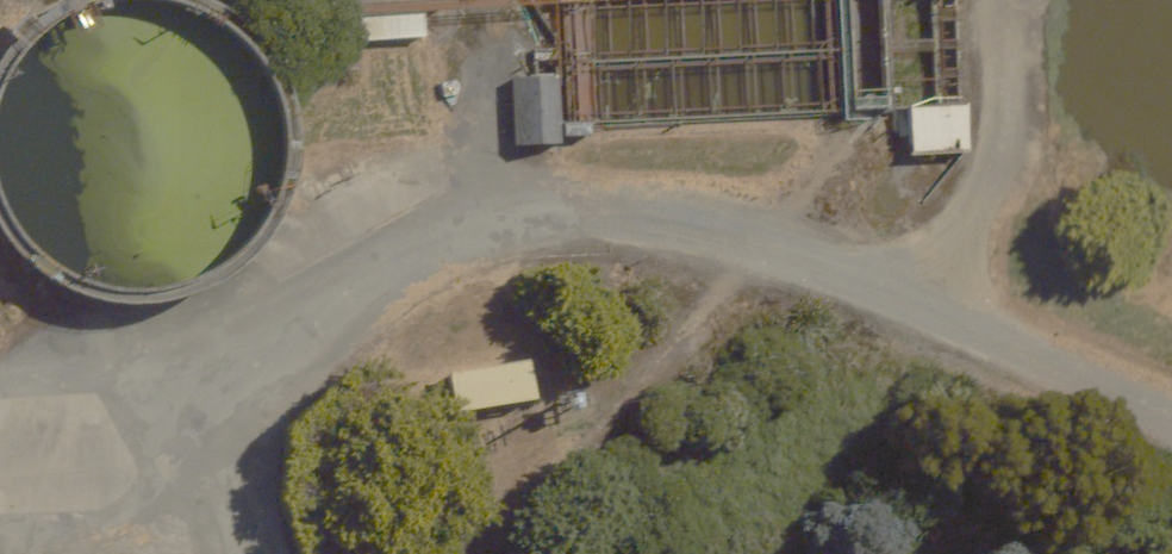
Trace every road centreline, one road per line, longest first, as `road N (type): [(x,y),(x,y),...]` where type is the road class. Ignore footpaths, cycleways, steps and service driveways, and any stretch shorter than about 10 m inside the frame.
road 1 (track): [(0,395),(223,378),(405,259),(487,219),(579,214),(690,223),(877,280),(942,281),(986,323),(1171,416)]
road 2 (track): [(942,281),(995,172),(1007,116),(996,0)]
road 3 (track): [(239,553),(225,515),(223,378)]

